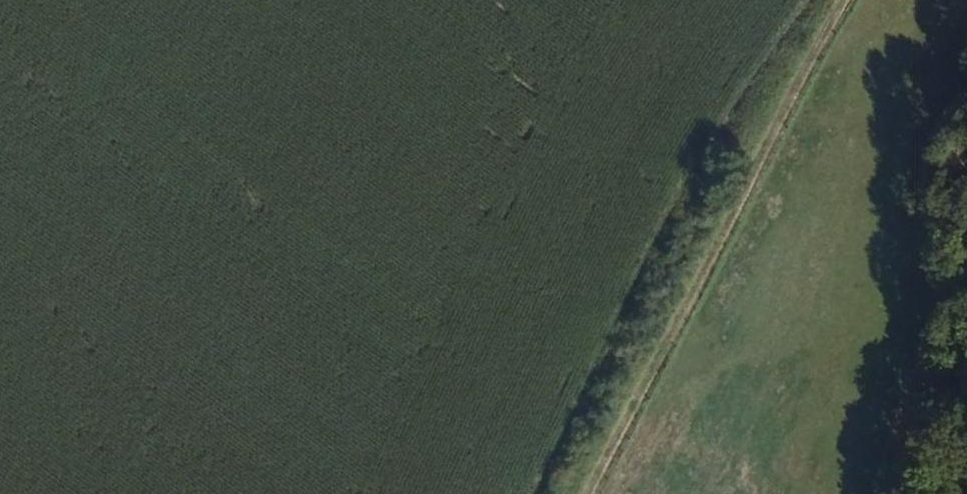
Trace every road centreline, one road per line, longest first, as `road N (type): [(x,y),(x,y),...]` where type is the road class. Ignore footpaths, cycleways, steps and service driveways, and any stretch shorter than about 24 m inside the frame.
road 1 (track): [(586,493),(842,0)]

